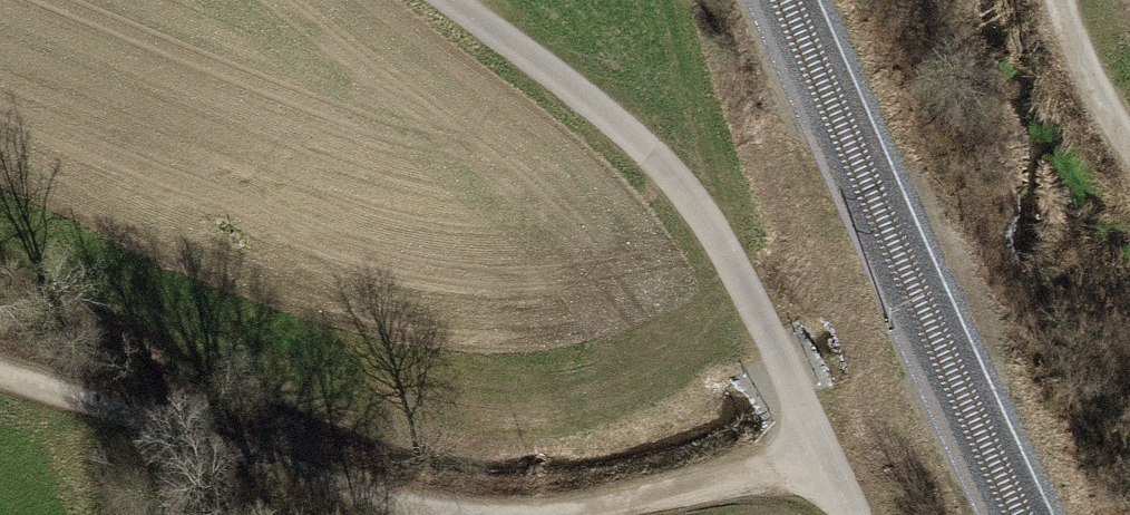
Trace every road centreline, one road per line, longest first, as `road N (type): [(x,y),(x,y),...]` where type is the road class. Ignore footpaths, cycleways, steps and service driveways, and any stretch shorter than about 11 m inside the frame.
road 1 (track): [(450,0),(607,113),(702,212),(783,349),(824,455)]
road 2 (track): [(451,514),(391,503),(0,370)]
road 3 (track): [(824,455),(676,494),(553,514)]
road 4 (track): [(1129,142),(1061,0)]

